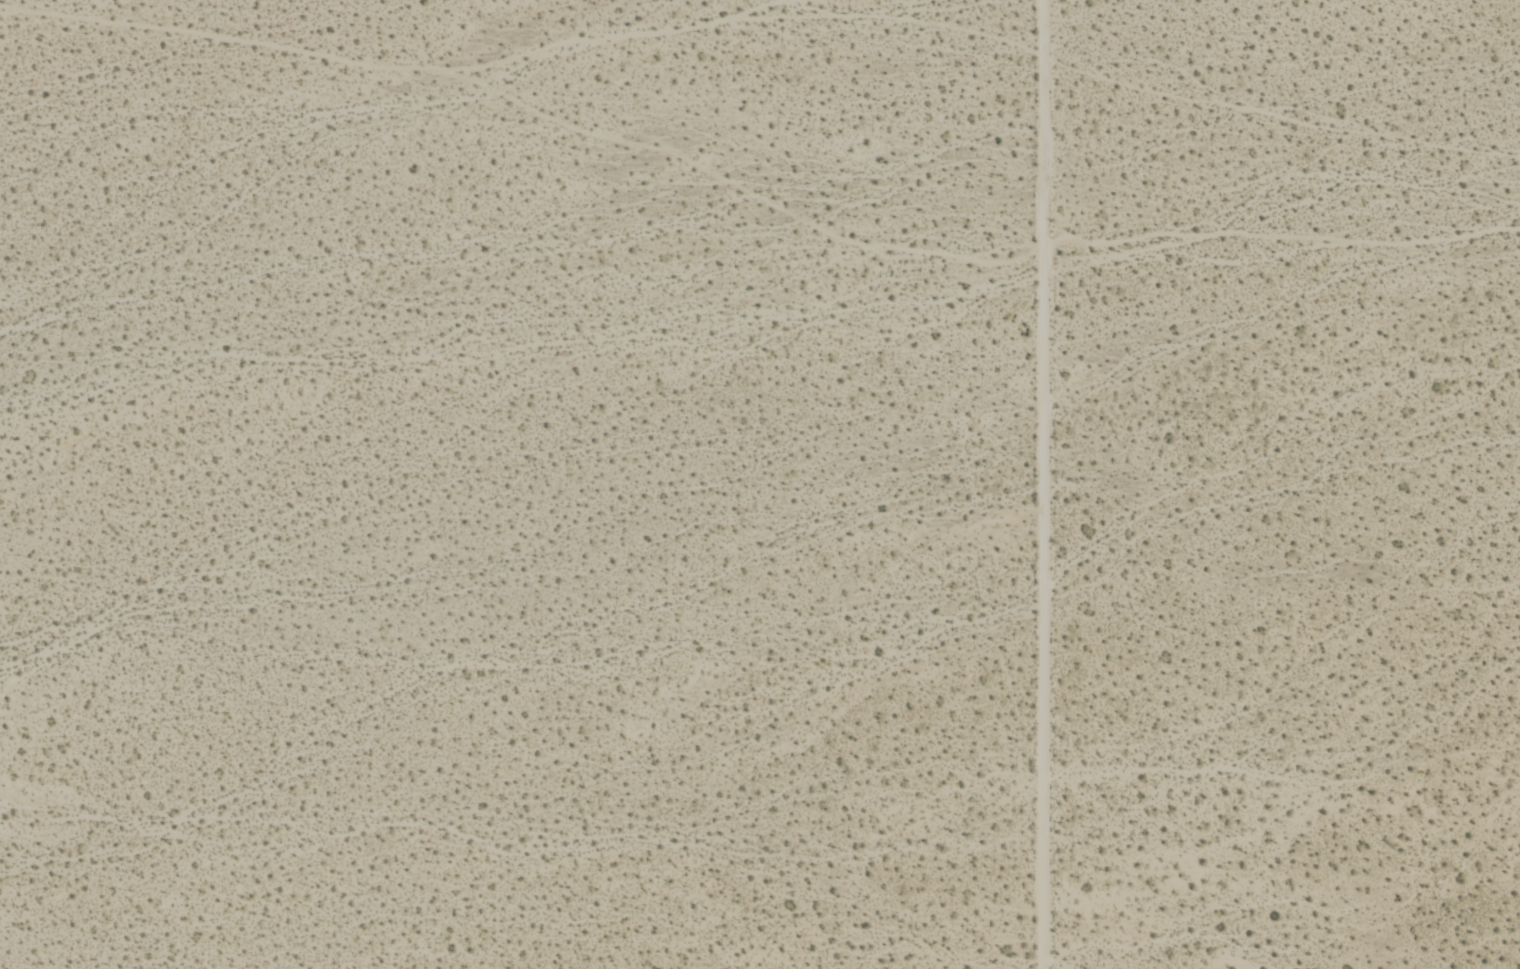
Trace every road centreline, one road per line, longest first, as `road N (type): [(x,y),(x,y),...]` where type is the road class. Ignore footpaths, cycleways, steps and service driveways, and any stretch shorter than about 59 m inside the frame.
road 1 (track): [(1050,968),(1054,0)]

